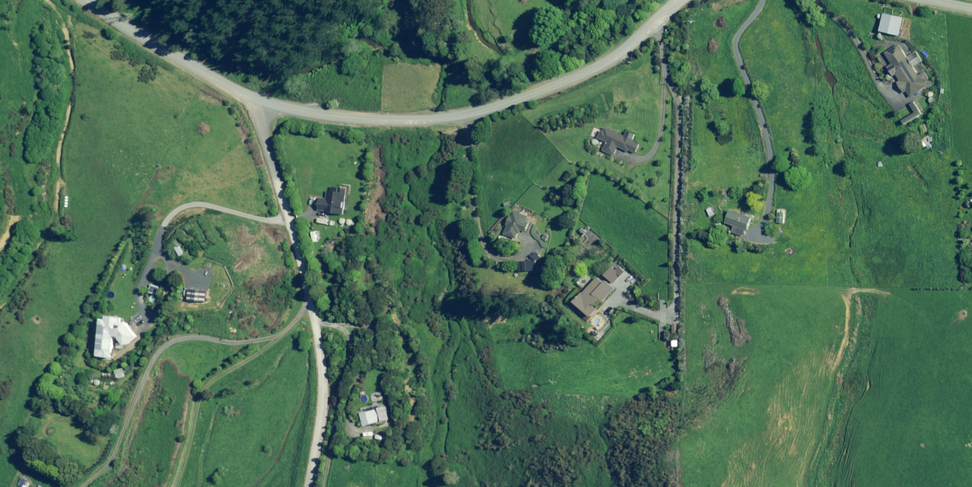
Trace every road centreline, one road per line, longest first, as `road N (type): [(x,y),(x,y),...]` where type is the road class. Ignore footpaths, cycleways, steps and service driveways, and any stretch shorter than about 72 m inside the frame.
road 1 (unclassified): [(679,0),(632,45),(498,104),(351,117),(261,104)]
road 2 (unclassified): [(261,104),(321,358),(310,486)]
road 3 (unclassified): [(261,104),(146,43),(85,0)]

